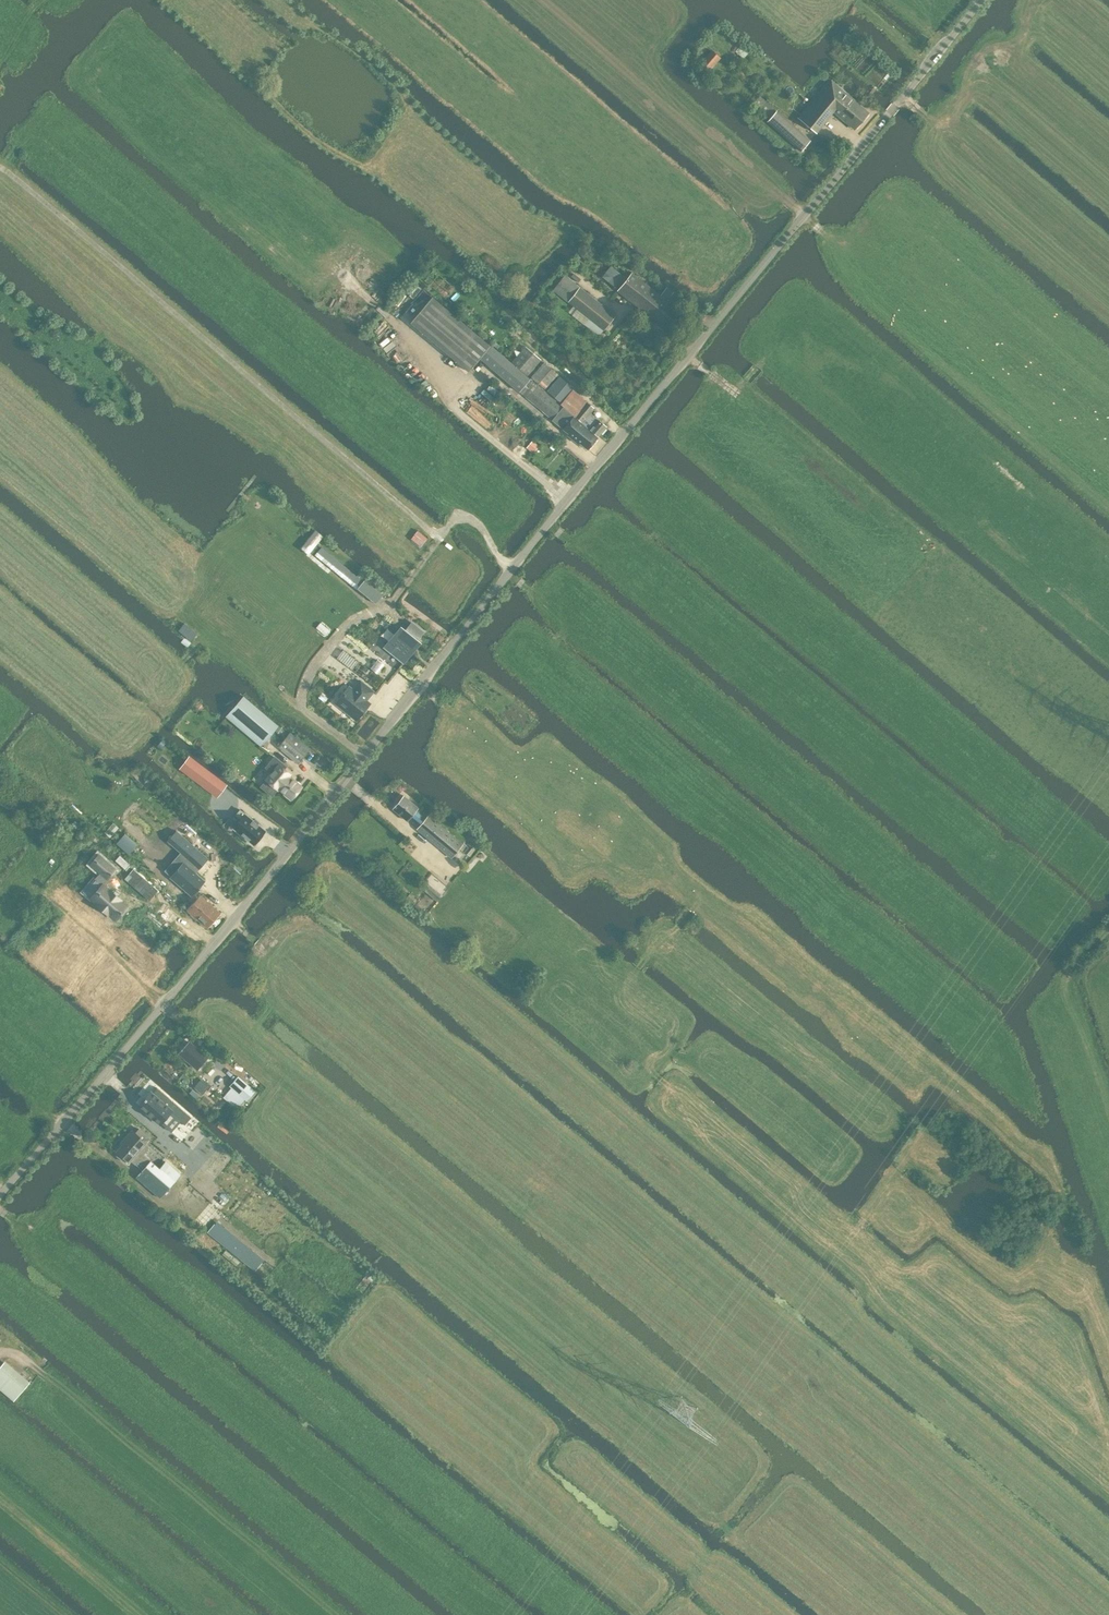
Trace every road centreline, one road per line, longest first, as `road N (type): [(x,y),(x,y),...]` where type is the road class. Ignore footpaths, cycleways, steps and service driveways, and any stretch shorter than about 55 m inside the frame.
road 1 (unclassified): [(981,0),(210,948),(0,1193)]
road 2 (track): [(442,536),(0,167)]
road 3 (track): [(573,622),(499,561),(478,525),(462,519),(394,598)]
road 4 (track): [(106,1430),(12,1350),(0,1357)]

